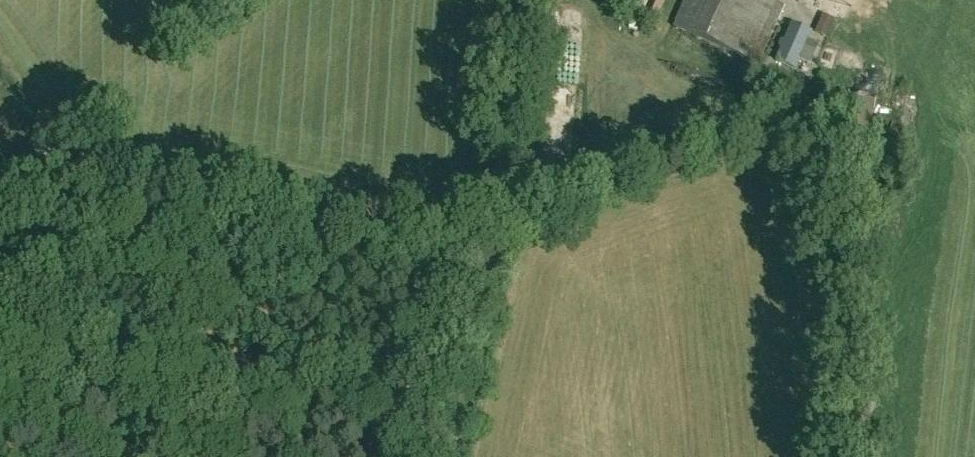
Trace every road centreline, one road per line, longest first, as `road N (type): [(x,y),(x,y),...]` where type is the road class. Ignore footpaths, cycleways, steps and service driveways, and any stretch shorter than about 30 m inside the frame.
road 1 (unclassified): [(460,456),(493,319),(522,0)]

